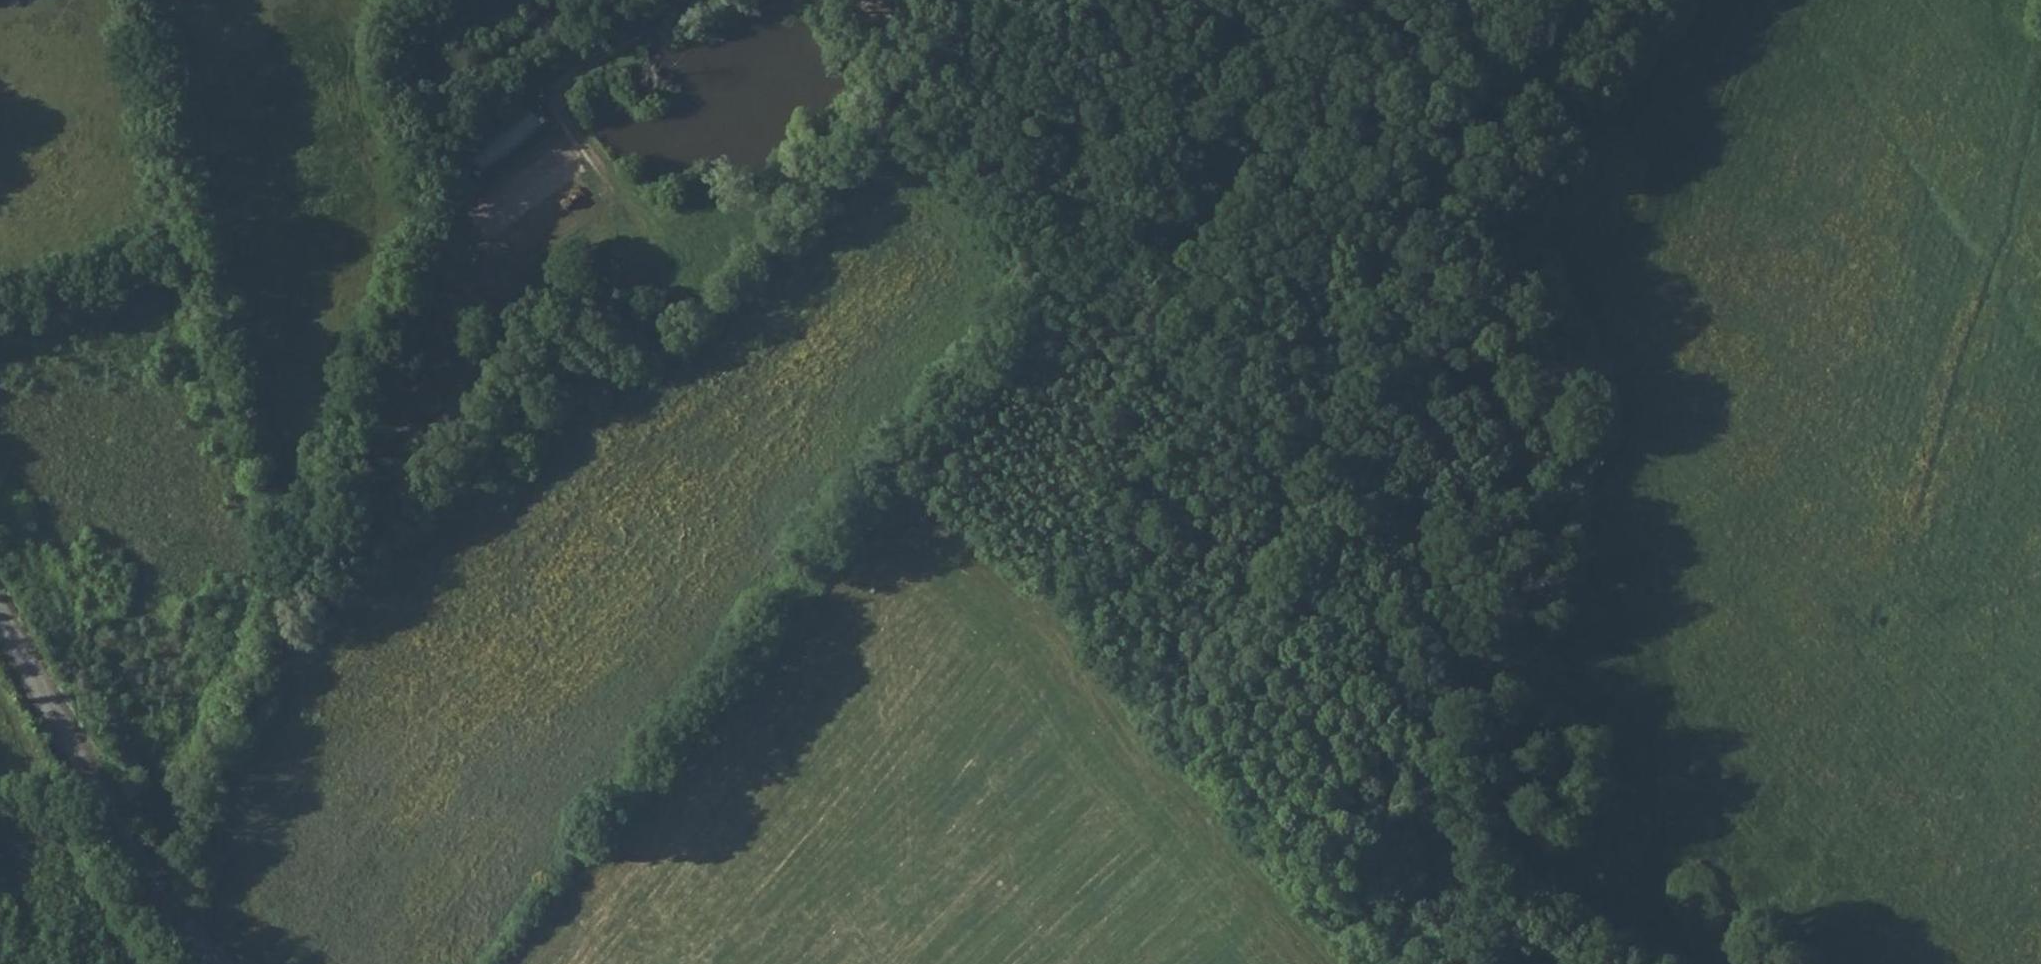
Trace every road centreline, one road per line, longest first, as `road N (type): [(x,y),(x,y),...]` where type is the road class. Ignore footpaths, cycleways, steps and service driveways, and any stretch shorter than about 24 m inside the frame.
road 1 (unclassified): [(0,615),(115,824),(214,963)]

